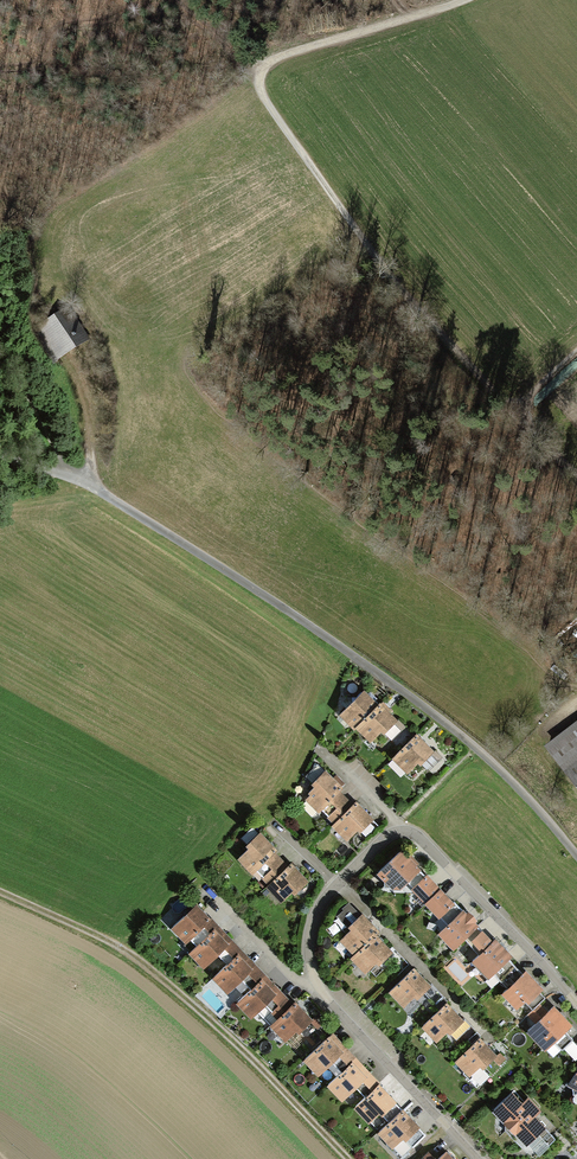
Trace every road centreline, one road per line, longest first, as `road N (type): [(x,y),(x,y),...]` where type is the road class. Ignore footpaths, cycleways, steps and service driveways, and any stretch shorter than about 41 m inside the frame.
road 1 (track): [(576,855),(476,747),(350,652),(83,481),(0,453)]
road 2 (track): [(467,0),(274,59),(260,83),(365,242),(516,409)]
road 3 (residential): [(339,883),(313,923),(315,979),(478,1158)]
road 4 (track): [(116,945),(253,1062),(348,1158)]
road 5 (residential): [(576,1004),(415,834),(397,832)]
road 6 (residential): [(493,1042),(339,883)]
road 7 (track): [(62,474),(0,337)]
road 8 (track): [(116,945),(0,1016)]
road 9 (track): [(0,890),(116,945)]

